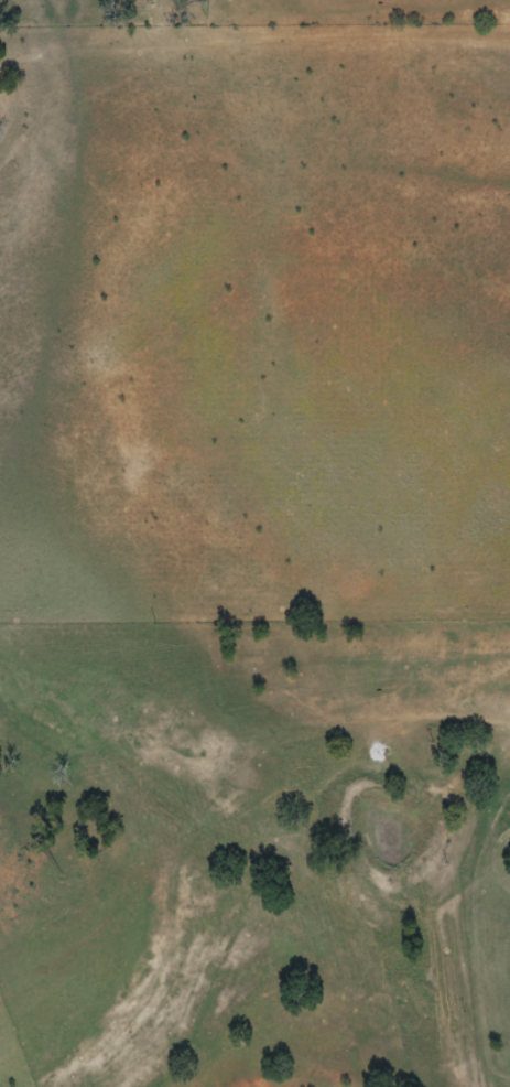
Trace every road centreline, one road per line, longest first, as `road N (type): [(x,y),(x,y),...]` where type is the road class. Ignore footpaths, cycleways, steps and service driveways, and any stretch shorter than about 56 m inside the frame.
road 1 (residential): [(509,1016),(391,1000)]

